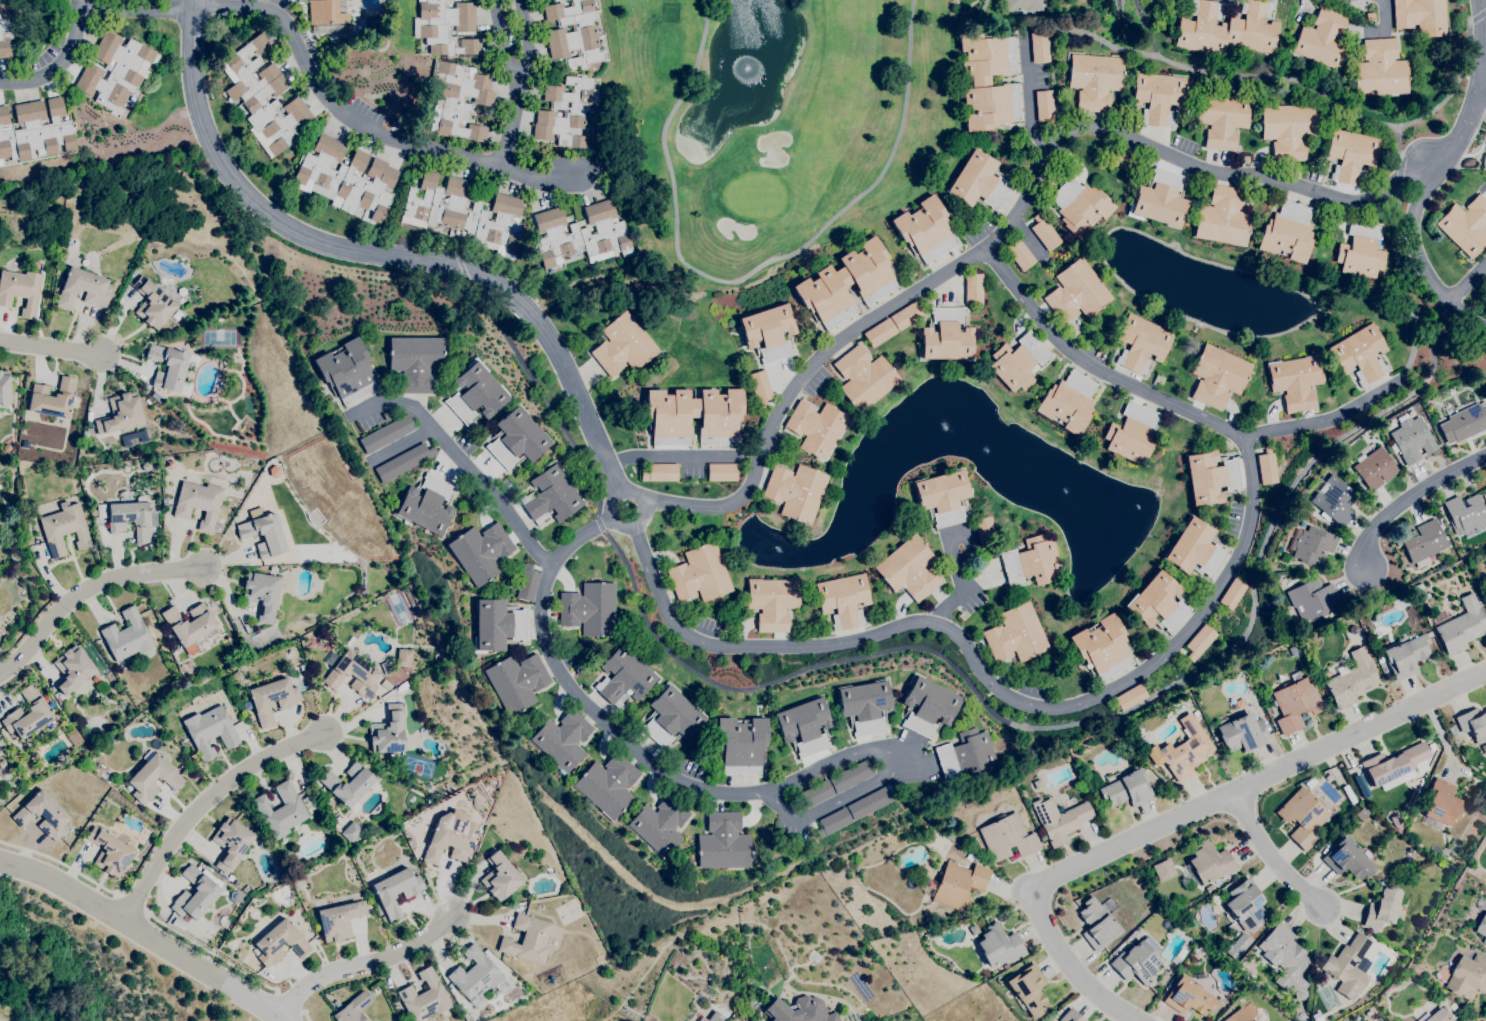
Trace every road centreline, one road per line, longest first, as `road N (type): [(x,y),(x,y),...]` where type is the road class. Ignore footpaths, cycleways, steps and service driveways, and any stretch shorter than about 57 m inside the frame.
road 1 (residential): [(620,494),(542,327),(506,293),(446,263),(312,241),(273,218),(213,154),(192,72)]
road 2 (residential): [(1485,673),(1028,889)]
road 3 (residential): [(192,8),(260,6),(279,15),(311,79),(358,126),(502,168),(576,176)]
road 4 (residential): [(0,863),(121,918),(285,1020)]
road 5 (residential): [(121,918),(200,806),(256,764),(321,733)]
road 6 (residential): [(0,671),(64,603),(110,575),(210,569)]
road 7 (residential): [(278,1012),(321,977),(422,940),(456,910)]
road 8 (residential): [(1028,889),(1058,955),(1133,1020)]
road 9 (residential): [(502,168),(520,100),(509,0)]
road 10 (residential): [(1232,792),(1262,848),(1328,911)]
road 11 (residential): [(79,0),(63,64),(49,75),(0,83)]
road 12 (residential): [(607,464),(734,455)]

